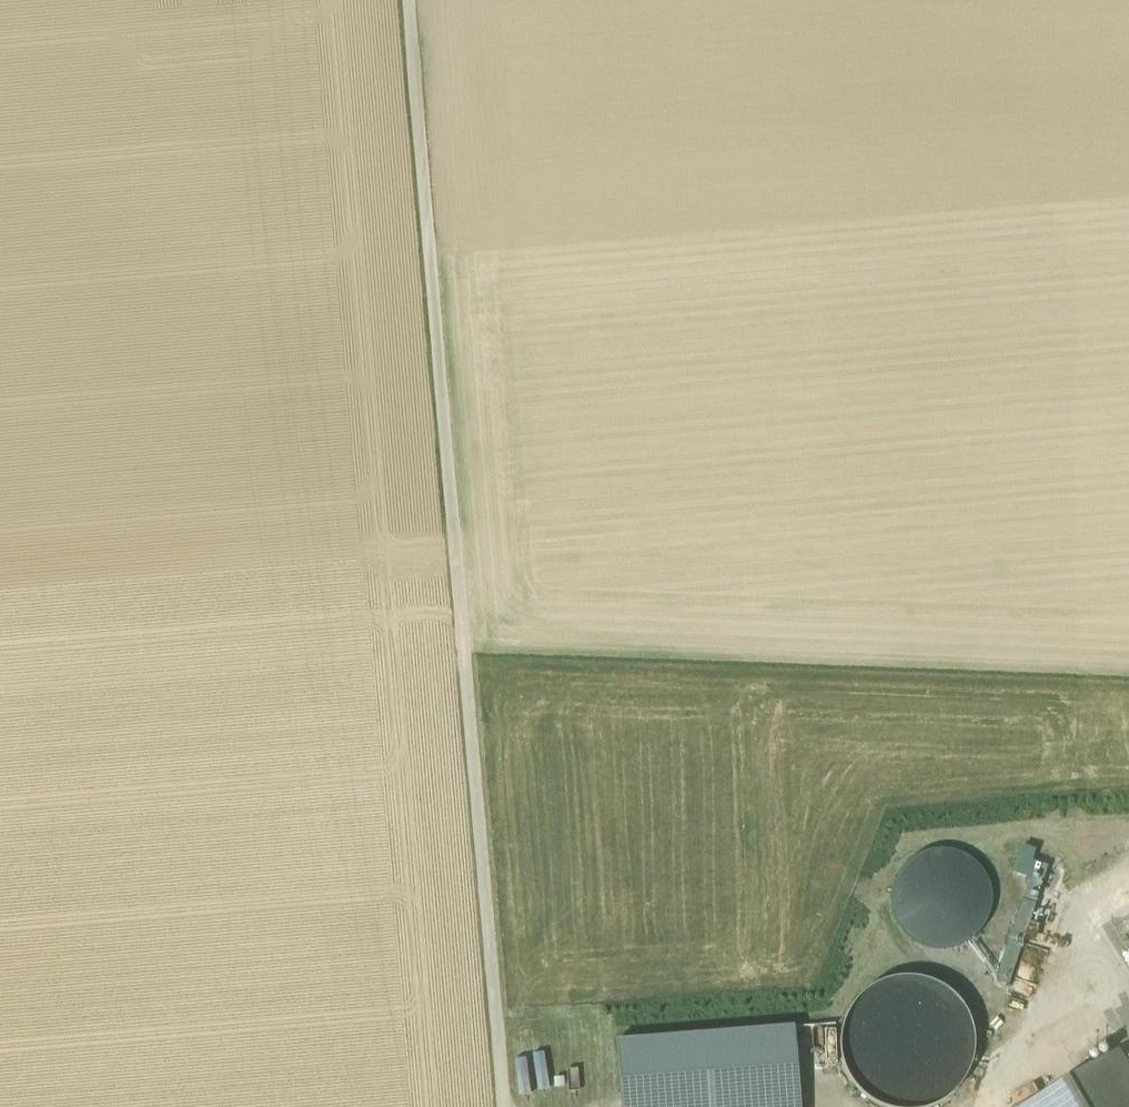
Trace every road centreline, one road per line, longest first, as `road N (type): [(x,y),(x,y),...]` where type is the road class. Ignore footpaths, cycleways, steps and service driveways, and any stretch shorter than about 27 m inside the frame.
road 1 (track): [(408,0),(478,696),(503,1106)]

